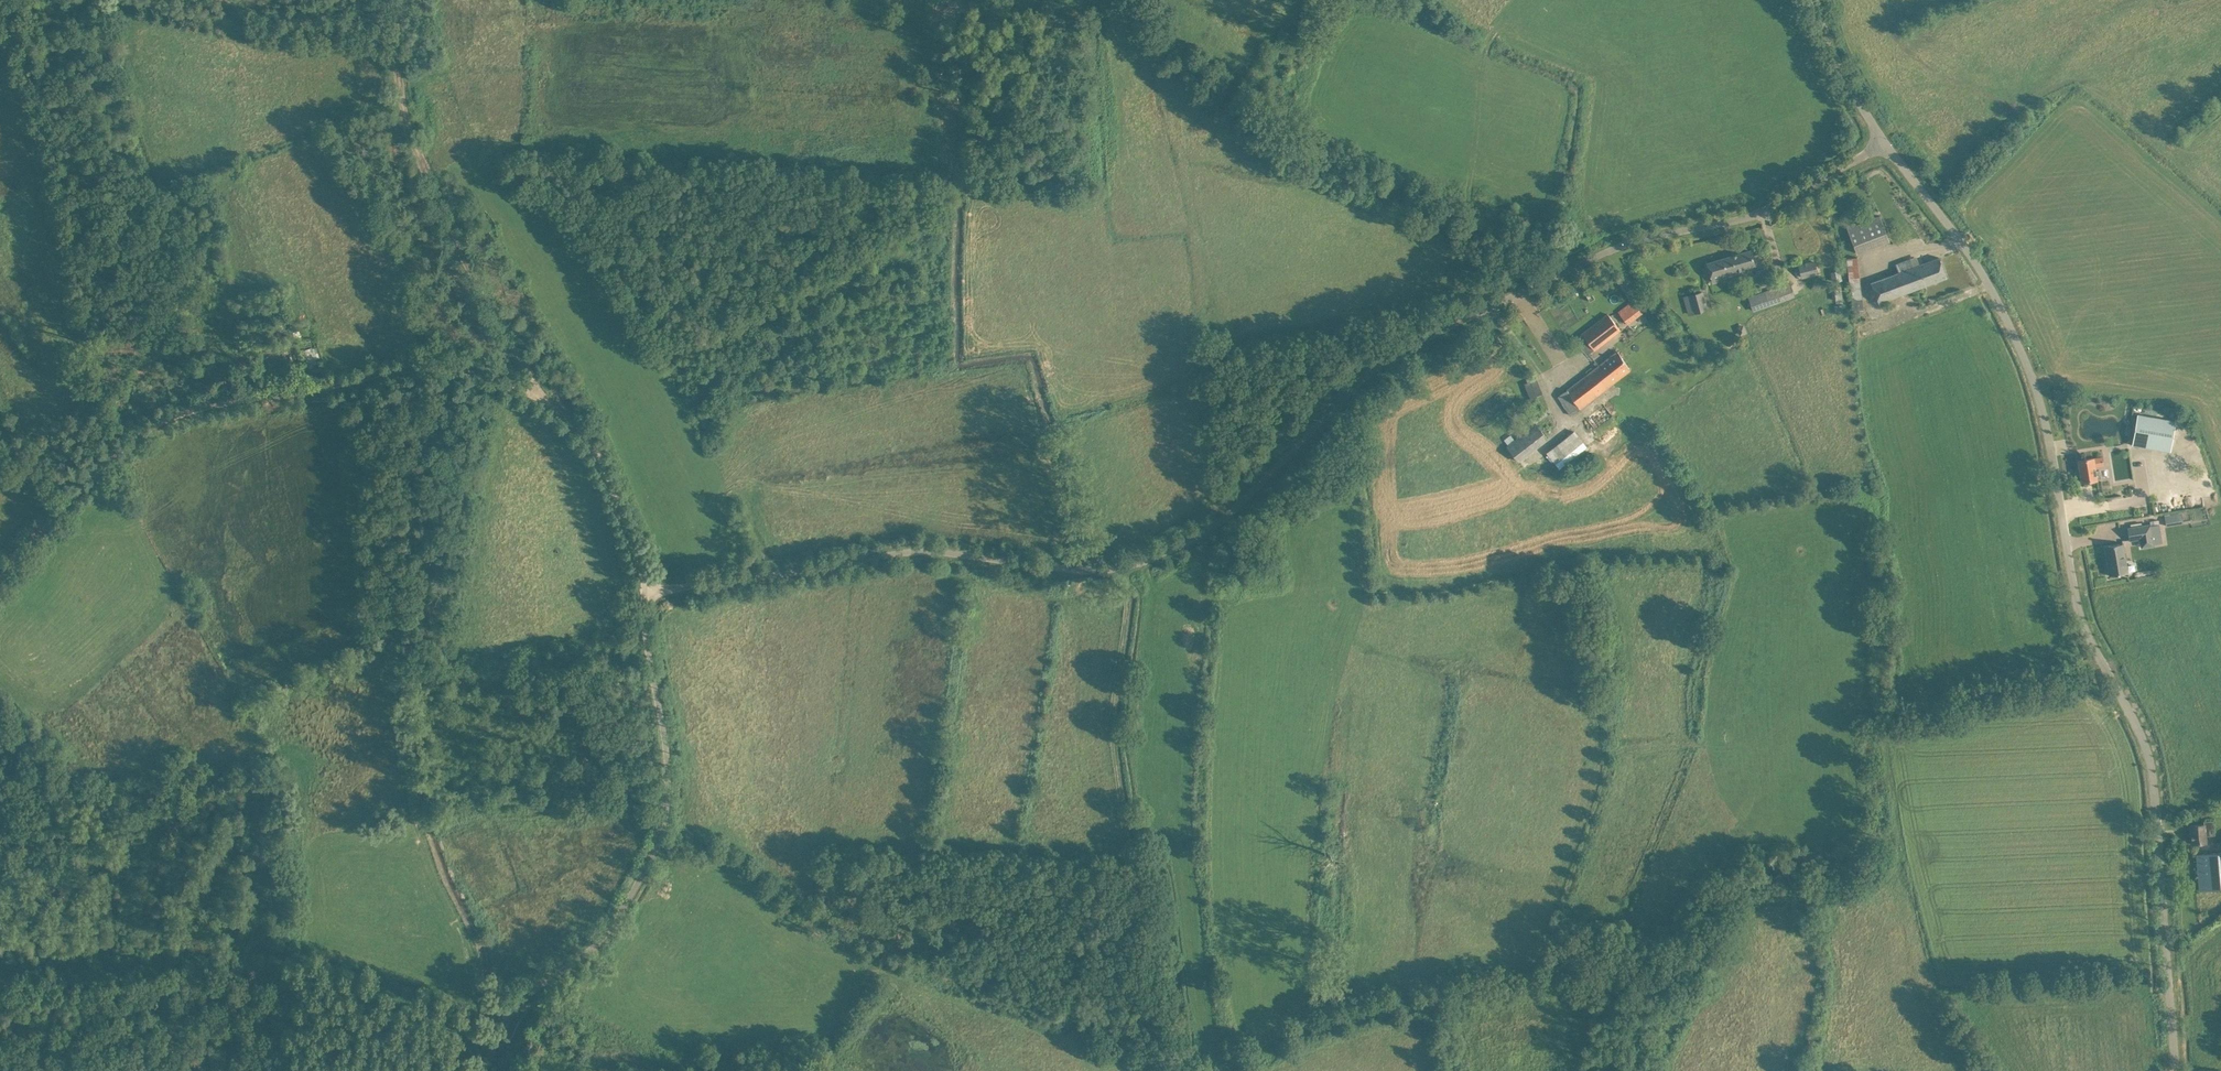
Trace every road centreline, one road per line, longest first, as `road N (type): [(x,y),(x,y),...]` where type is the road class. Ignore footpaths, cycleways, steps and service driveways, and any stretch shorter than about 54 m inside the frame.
road 1 (unclassified): [(485,1070),(515,1007),(602,938),(632,895),(664,820),(668,777),(646,593),(902,552),(1122,567),(1195,538),(1376,365),(1408,346),(1612,249),(1755,214),(1886,143)]
road 2 (unclassified): [(2175,1070),(2152,769),(2077,605),(2035,389),(1975,260),(1886,143)]
road 3 (track): [(0,576),(116,453),(157,424),(197,409),(432,366),(542,400)]
road 4 (track): [(542,400),(433,189),(402,109),(403,0)]
road 5 (track): [(2101,660),(1871,720),(1882,853),(1861,859)]
road 6 (track): [(542,400),(598,451),(646,593)]
road 7 (track): [(223,0),(283,31),(397,37)]
road 8 (unclassified): [(1886,143),(1839,67),(1814,0)]

